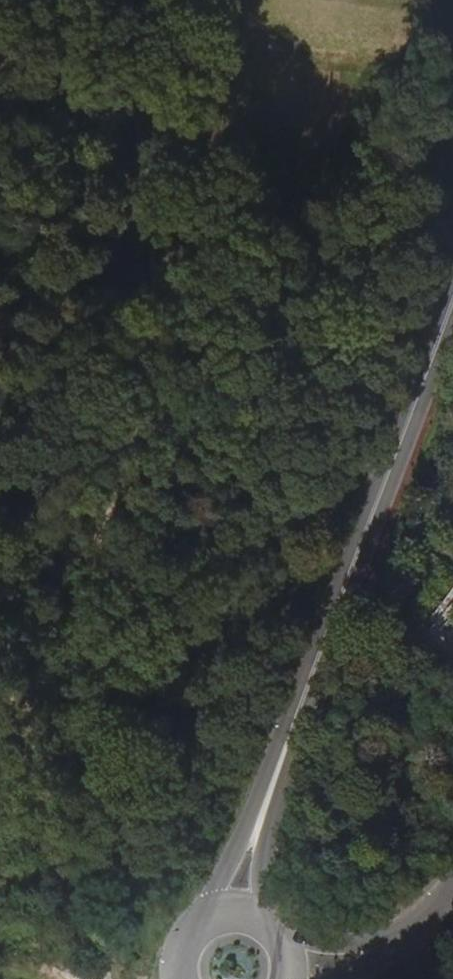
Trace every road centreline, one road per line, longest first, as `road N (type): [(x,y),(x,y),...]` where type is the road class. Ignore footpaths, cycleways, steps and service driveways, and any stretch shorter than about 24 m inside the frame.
road 1 (track): [(121,0),(155,257),(154,355),(87,593),(25,685),(15,724),(22,780),(87,912),(103,978)]
road 2 (secondary): [(452,306),(299,716)]
road 3 (secondary): [(299,716),(250,838),(190,933)]
road 4 (secondary): [(273,927),(258,846),(299,716)]

